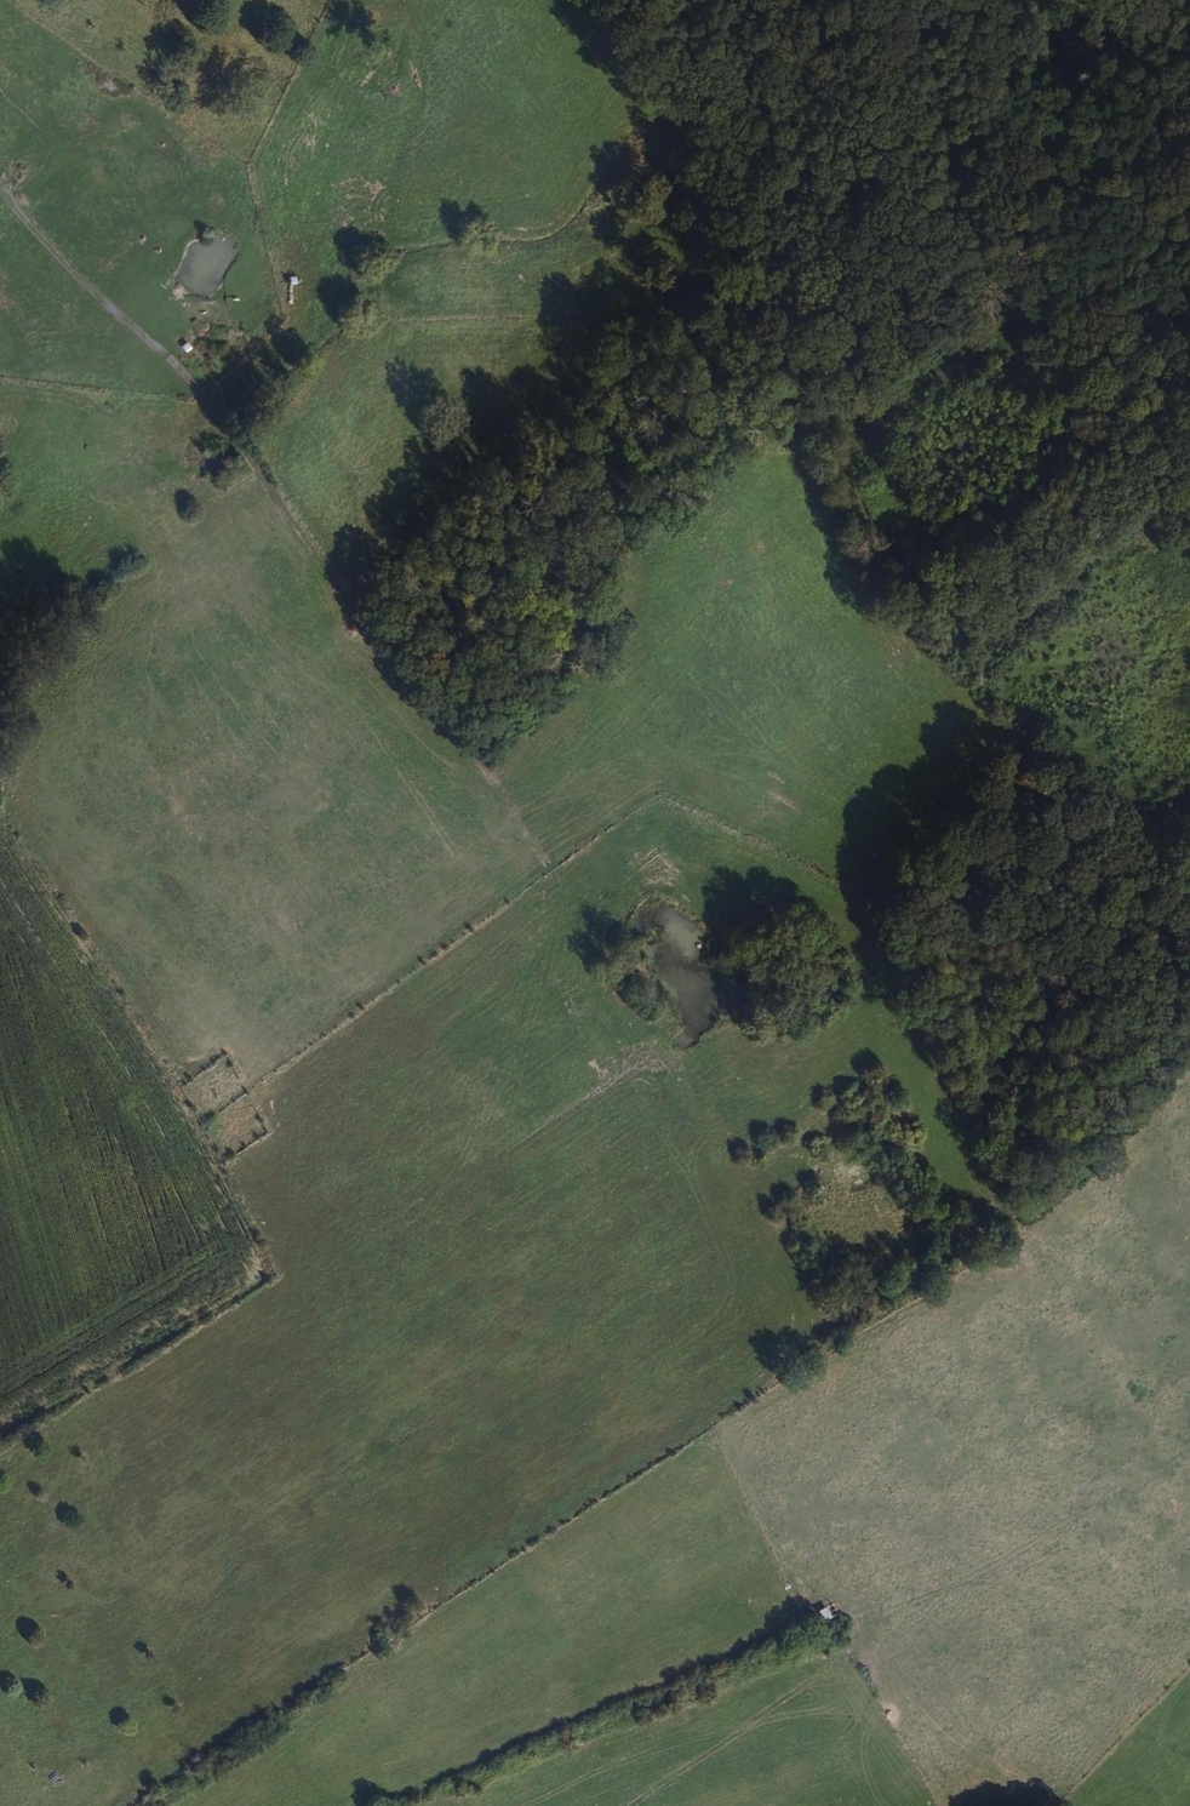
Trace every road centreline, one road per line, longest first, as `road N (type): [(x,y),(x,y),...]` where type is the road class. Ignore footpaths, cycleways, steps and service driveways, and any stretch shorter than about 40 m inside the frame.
road 1 (track): [(1189,911),(1140,880),(1096,831),(1061,768),(945,668),(858,520),(828,373),(826,313),(867,171),(853,0)]
road 2 (track): [(0,183),(115,315),(197,390),(499,782),(550,862)]
road 3 (track): [(1189,1032),(1020,1230)]

